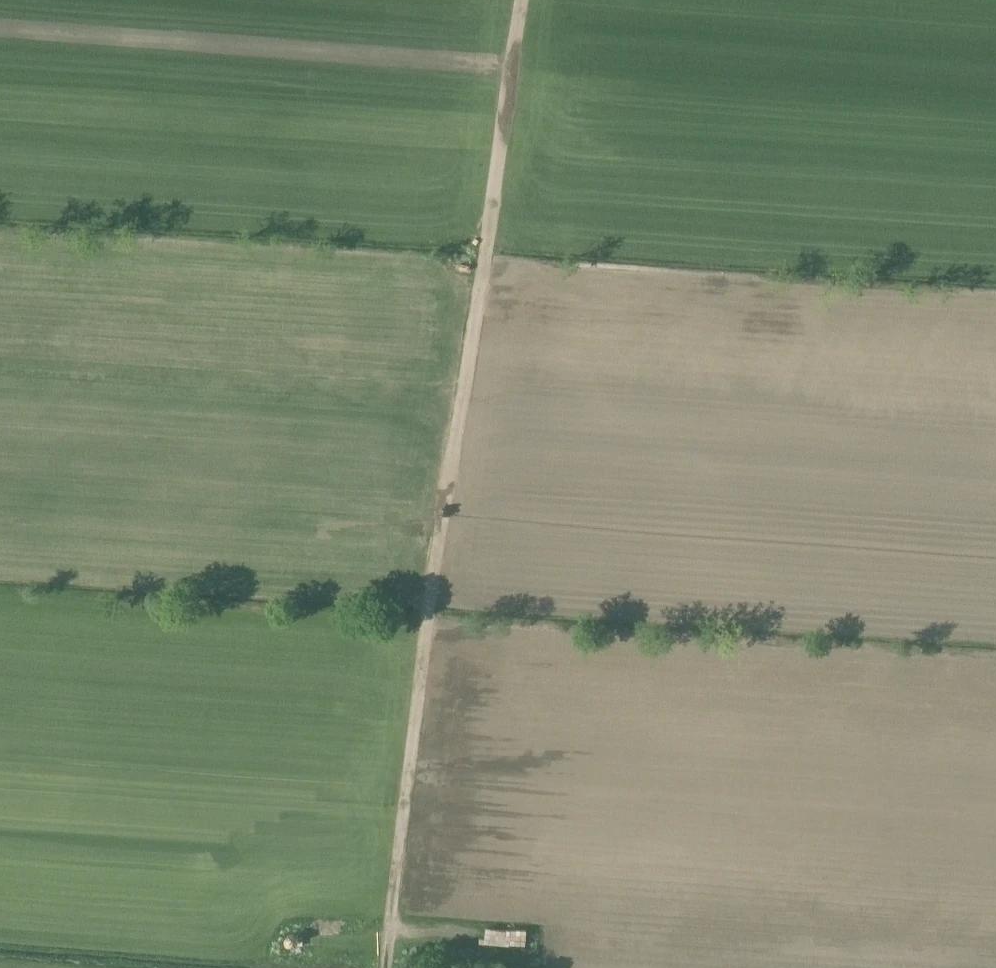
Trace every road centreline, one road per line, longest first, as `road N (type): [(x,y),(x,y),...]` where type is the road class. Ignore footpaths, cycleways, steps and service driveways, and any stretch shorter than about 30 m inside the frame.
road 1 (track): [(384,967),(520,0)]

